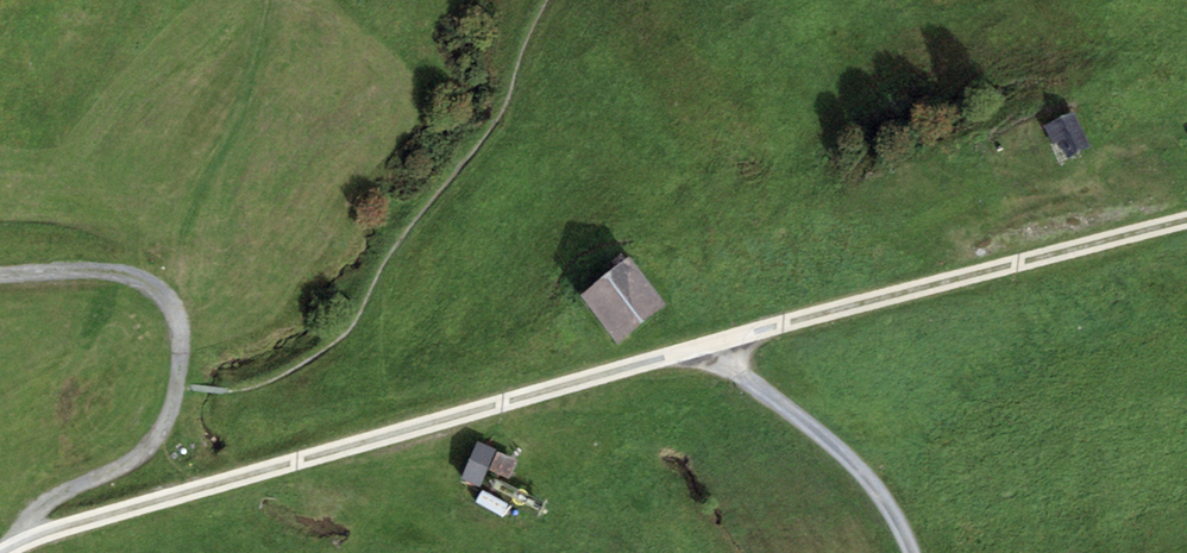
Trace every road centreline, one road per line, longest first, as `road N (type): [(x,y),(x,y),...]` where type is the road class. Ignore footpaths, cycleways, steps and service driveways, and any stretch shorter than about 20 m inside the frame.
road 1 (unclassified): [(19,552),(68,531),(781,328),(1186,221)]
road 2 (track): [(274,0),(254,109),(183,303)]
road 3 (track): [(710,349),(891,500),(913,552)]
road 4 (track): [(0,286),(98,267),(183,303),(184,383)]
road 5 (track): [(184,383),(182,412),(145,472),(38,518),(20,552)]

